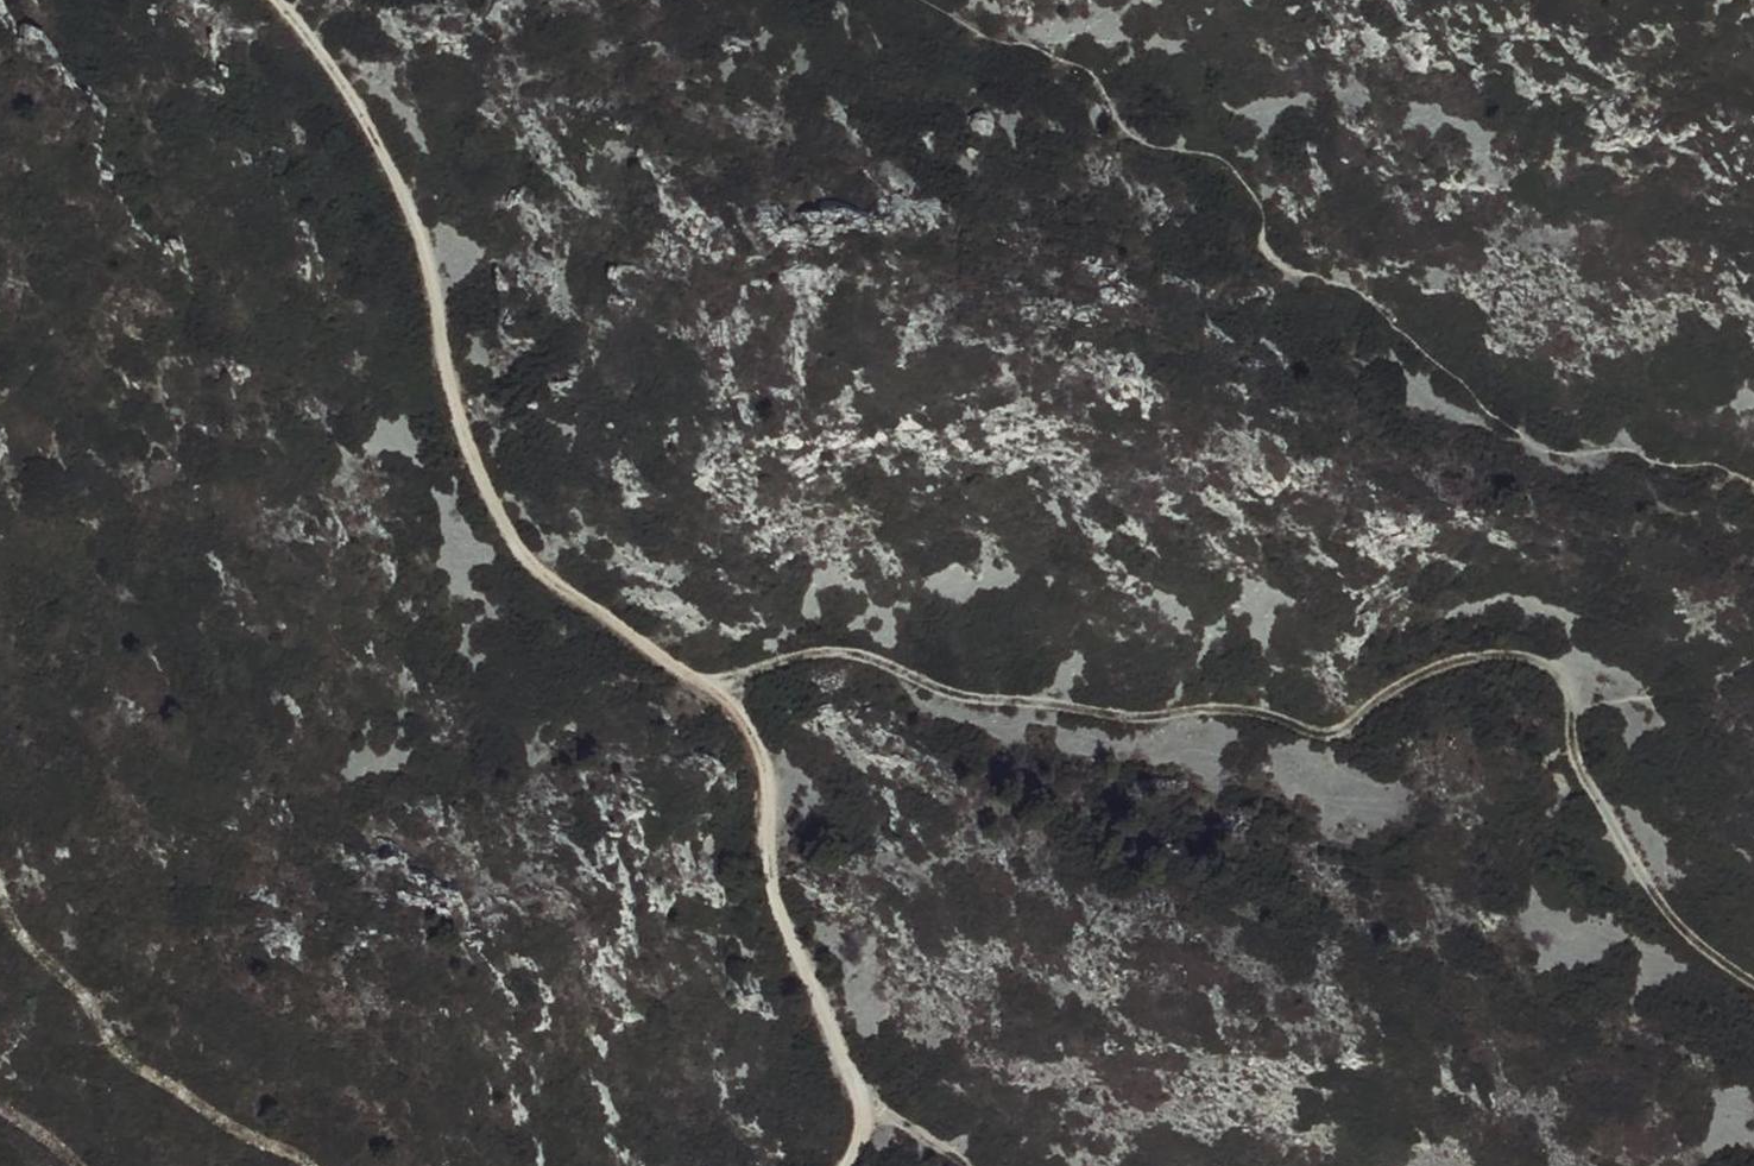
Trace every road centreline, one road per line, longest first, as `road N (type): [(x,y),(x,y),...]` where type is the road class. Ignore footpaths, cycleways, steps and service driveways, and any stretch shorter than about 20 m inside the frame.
road 1 (track): [(290,0),(331,48),(416,242),(476,480),(524,566),(548,593),(694,672),(750,723),(761,757),(773,910),(856,1087),(840,1165)]

